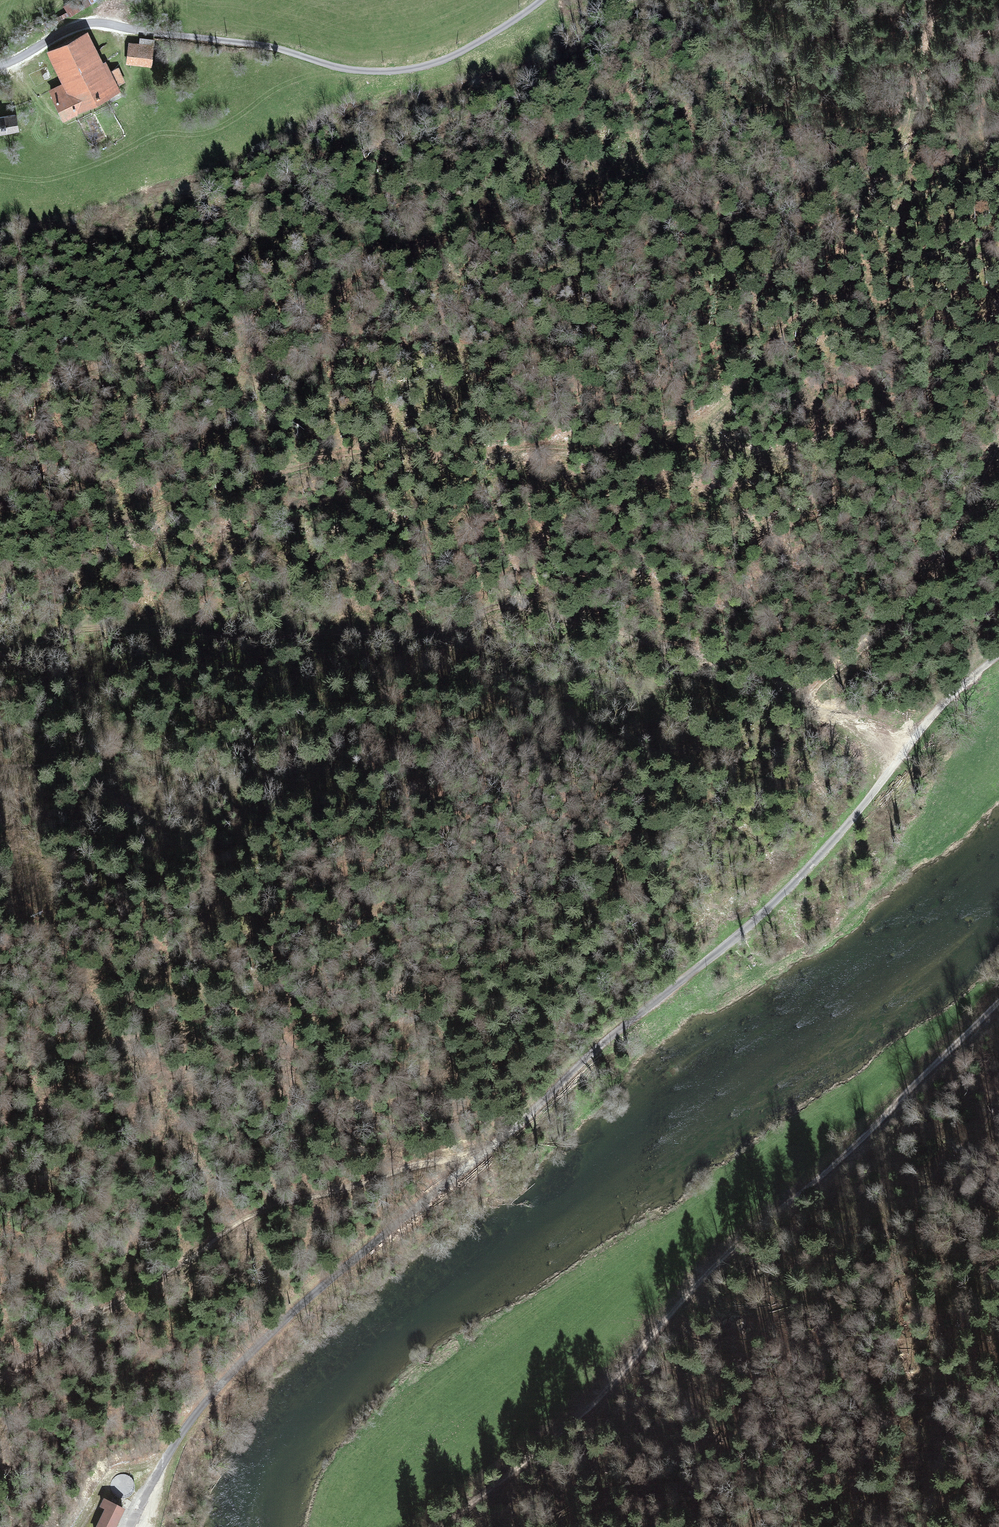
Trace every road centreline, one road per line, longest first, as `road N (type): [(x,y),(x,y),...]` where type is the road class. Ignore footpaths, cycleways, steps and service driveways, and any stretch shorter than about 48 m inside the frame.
road 1 (unclassified): [(998,654),(941,704),(778,898),(276,1332),(188,1425),(130,1526)]
road 2 (track): [(901,757),(781,697),(739,684),(467,636),(231,636),(126,627),(0,647)]
road 3 (track): [(439,1526),(587,1410),(712,1270),(998,999)]
road 4 (track): [(0,598),(71,561),(111,528),(236,474),(466,463),(702,424)]
road 5 (unclassified): [(0,66),(100,24),(394,71),(456,55),(542,0)]
road 6 (track): [(479,1152),(393,1170),(248,1218),(0,1374)]
road 7 (track): [(702,424),(825,289),(894,151),(933,0)]
road 8 (track): [(702,424),(738,448),(812,446),(864,413),(917,393),(998,339)]
road 9 (track): [(809,710),(873,644),(998,458)]

